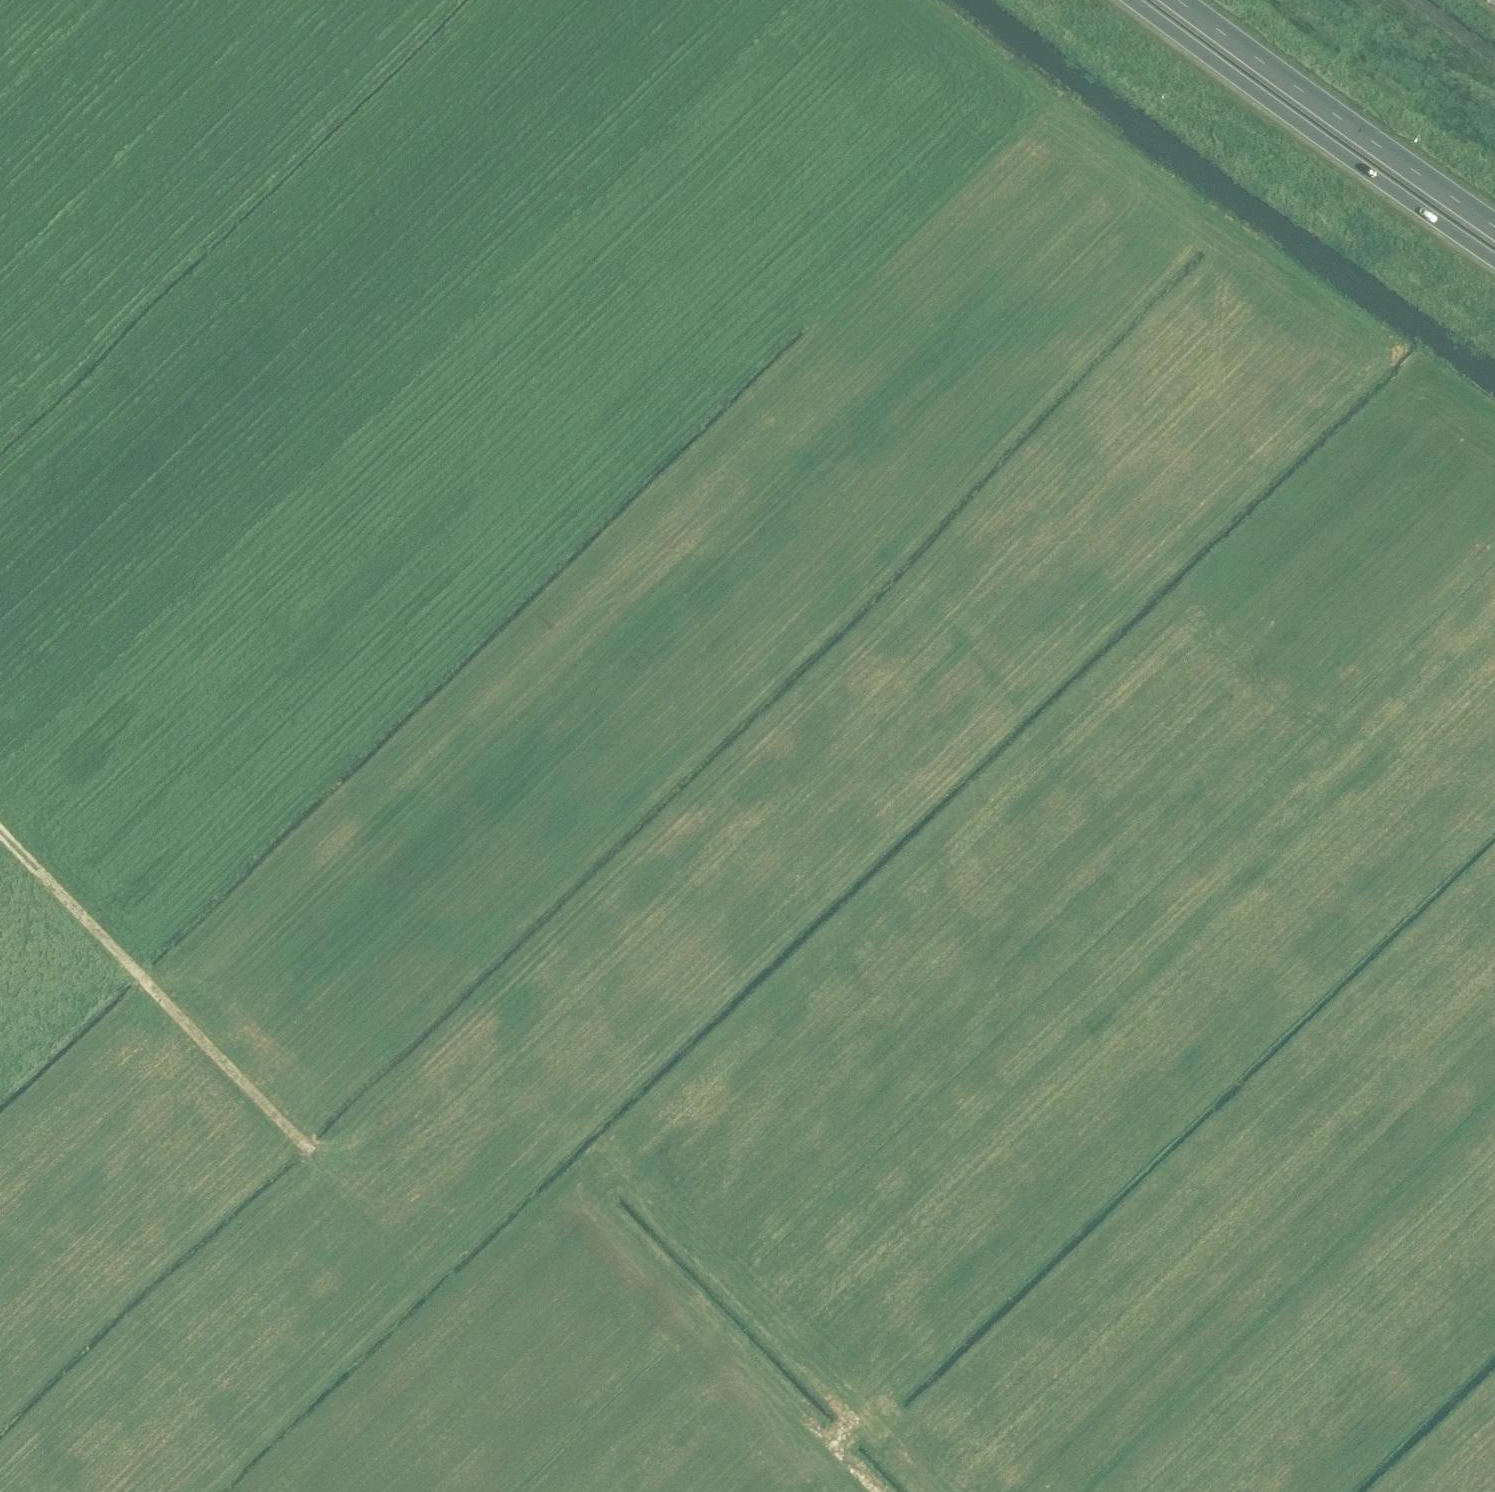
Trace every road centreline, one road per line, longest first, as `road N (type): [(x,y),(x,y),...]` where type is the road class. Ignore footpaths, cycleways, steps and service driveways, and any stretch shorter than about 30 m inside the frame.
road 1 (trunk): [(1135,0),(1494,257)]
road 2 (trunk): [(1494,224),(1180,0)]

